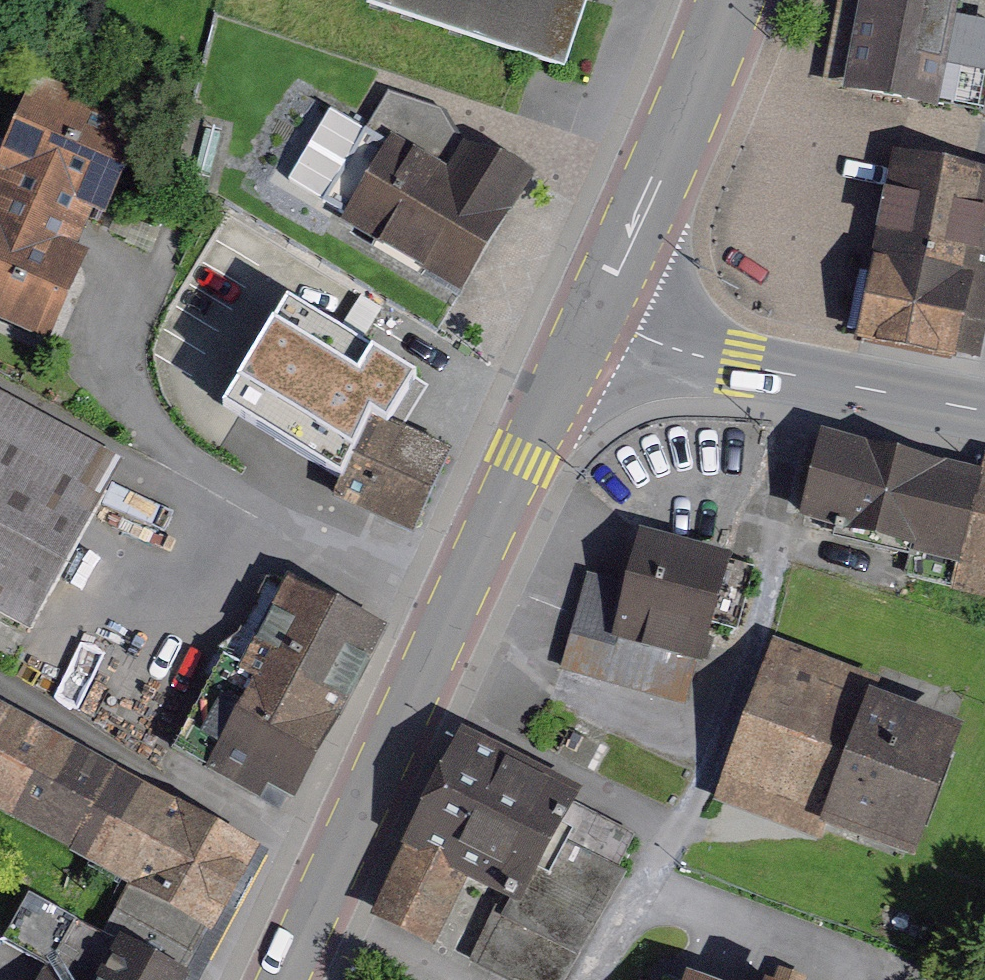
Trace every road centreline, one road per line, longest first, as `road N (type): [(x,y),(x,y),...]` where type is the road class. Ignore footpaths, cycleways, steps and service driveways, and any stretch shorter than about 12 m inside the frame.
road 1 (primary): [(592,319),(284,979)]
road 2 (residential): [(583,979),(714,758),(759,629),(819,380)]
road 3 (primary): [(732,0),(592,319)]
road 4 (tertiary): [(592,319),(702,357),(819,380)]
road 5 (tertiary): [(819,380),(984,410)]

